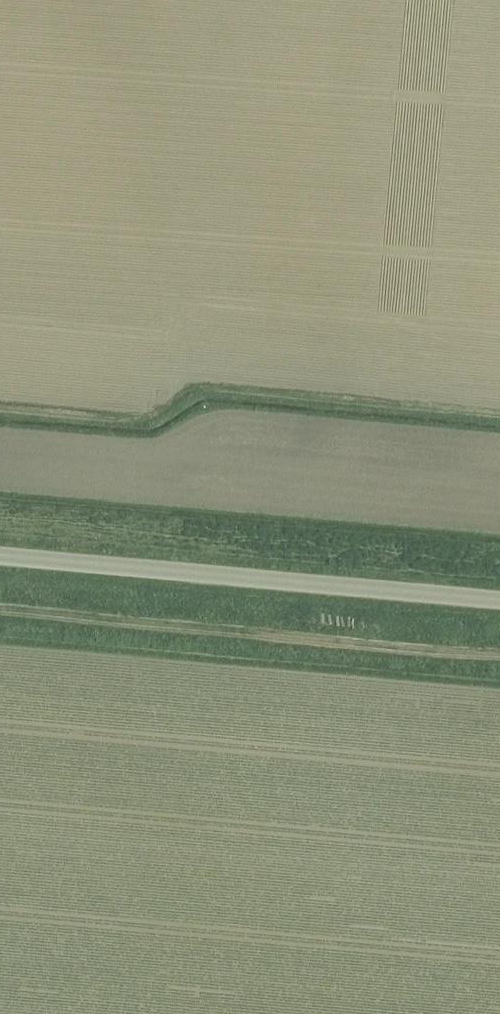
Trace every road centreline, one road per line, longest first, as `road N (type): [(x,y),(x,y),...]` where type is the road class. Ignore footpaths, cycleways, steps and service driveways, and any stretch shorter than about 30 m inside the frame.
road 1 (unclassified): [(499,605),(0,565)]

